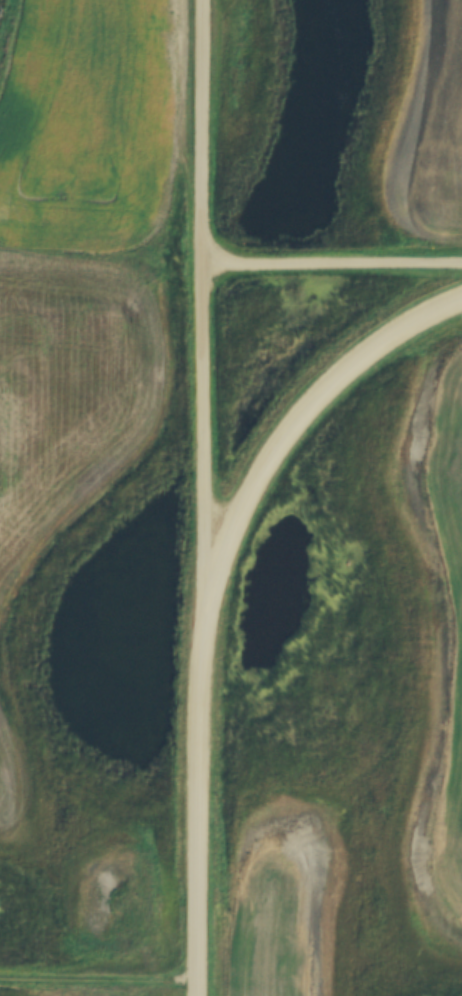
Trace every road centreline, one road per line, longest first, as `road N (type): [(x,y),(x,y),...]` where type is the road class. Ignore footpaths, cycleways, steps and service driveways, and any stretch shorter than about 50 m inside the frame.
road 1 (residential): [(209,611),(214,0)]
road 2 (tertiary): [(209,611),(252,487),(326,395),(408,325),(461,302)]
road 3 (tertiary): [(206,995),(209,611)]
road 4 (residential): [(461,261),(211,260)]
road 5 (track): [(206,983),(0,978)]

